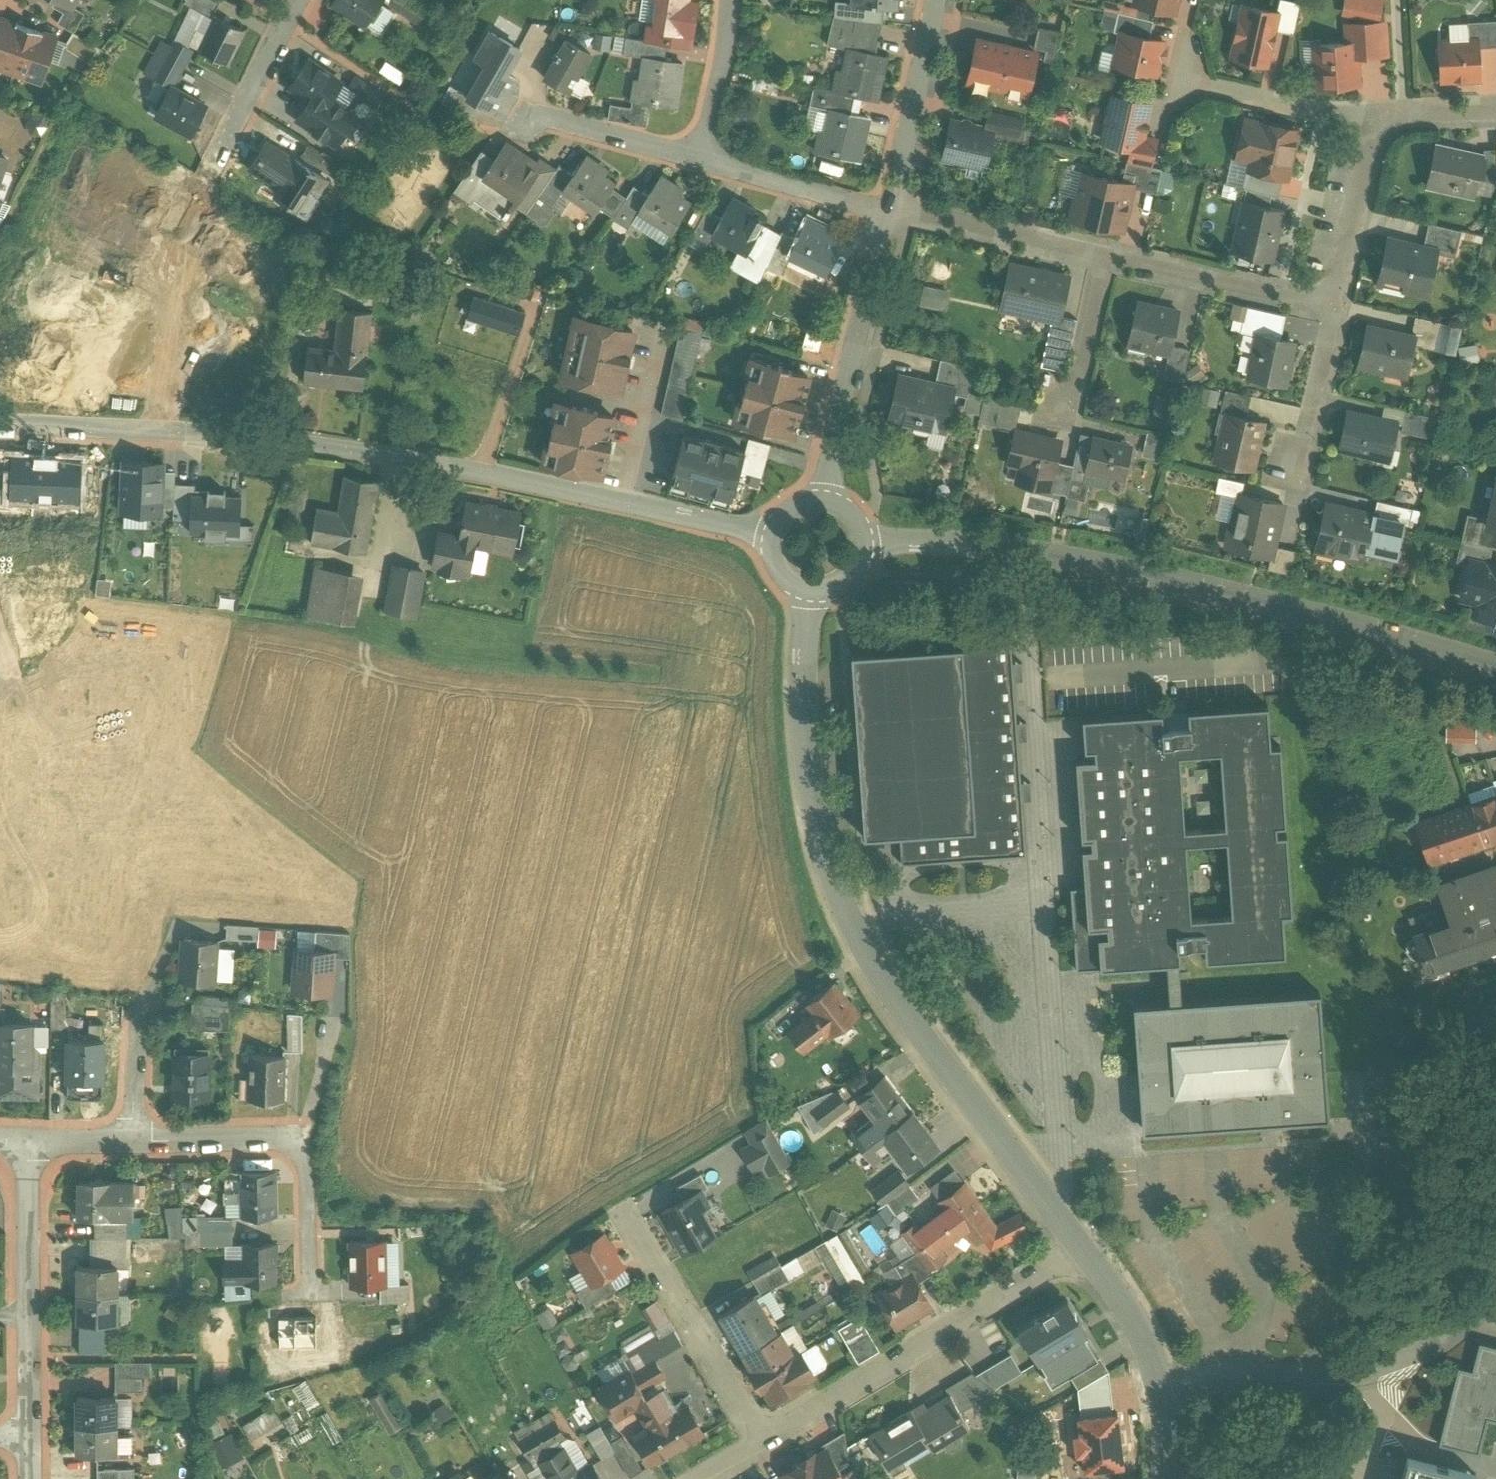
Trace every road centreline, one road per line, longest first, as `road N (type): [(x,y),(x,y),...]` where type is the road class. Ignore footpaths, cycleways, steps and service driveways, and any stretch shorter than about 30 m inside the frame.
road 1 (residential): [(810,584),(807,731),(835,890),(895,1001),(1079,1246)]
road 2 (residential): [(778,541),(599,495),(447,466),(304,443),(82,426)]
road 3 (residential): [(858,544),(1040,554),(1288,607),(1495,667)]
road 4 (residential): [(129,1140),(148,920),(52,821),(45,693)]
road 5 (residential): [(1025,1282),(764,1444)]
road 6 (residential): [(894,211),(824,506)]
road 7 (residential): [(32,1144),(29,1438)]
road 8 (residential): [(82,426),(212,175)]
road 9 (residential): [(764,1444),(623,1203)]
road 10 (residential): [(1079,1246),(1148,1352),(1165,1415),(1164,1478)]
road 11 (residential): [(1104,252),(1338,300)]
road 12 (residential): [(936,0),(894,211)]
road 13 (residential): [(894,211),(1104,252)]
road 14 (residential): [(701,159),(894,211)]
road 15 (residential): [(298,0),(212,175)]
road 16 (residential): [(1371,120),(1185,84)]
road 17 (residential): [(1338,300),(1371,120)]
road 18 (residential): [(527,119),(701,159)]
road 19 (residential): [(129,1140),(304,1137)]
road 20 (residential): [(728,0),(701,159)]
road 21 (residential): [(1338,300),(1305,455)]
road 22 (residential): [(1104,252),(1070,406)]
road 23 (residential): [(304,1137),(311,1293)]
road 24 (residential): [(1371,120),(1495,111)]

